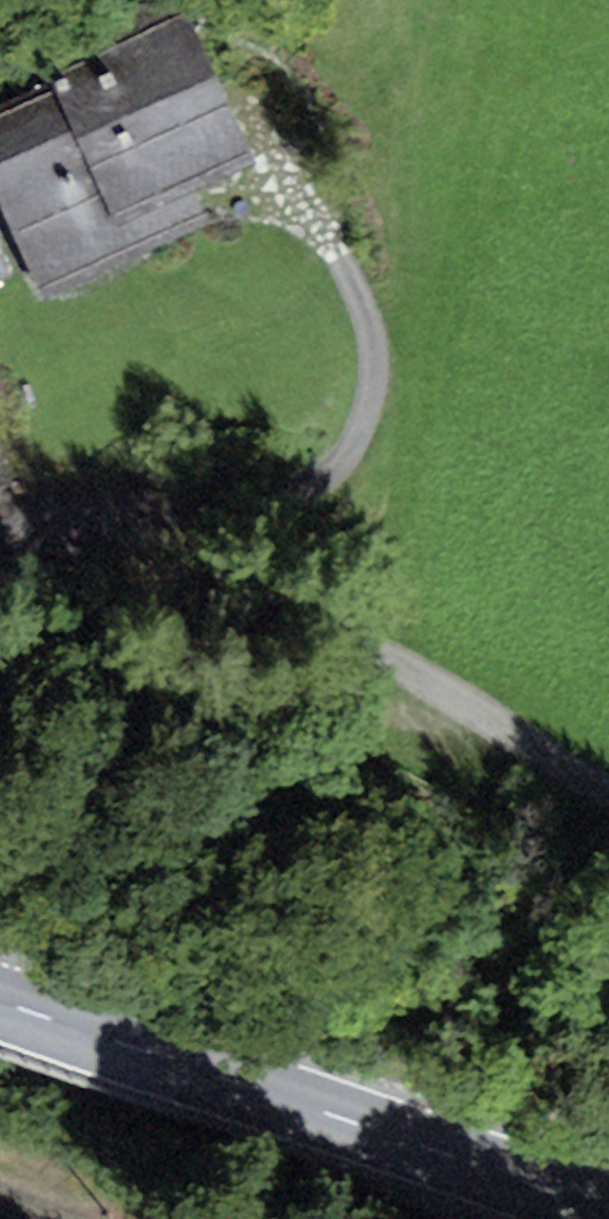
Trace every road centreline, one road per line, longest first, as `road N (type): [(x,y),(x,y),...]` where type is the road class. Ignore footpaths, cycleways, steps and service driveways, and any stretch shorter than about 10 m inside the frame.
road 1 (tertiary): [(580,1218),(0,1013)]
road 2 (track): [(608,788),(385,656),(146,542)]
road 3 (track): [(338,259),(372,327),(372,395),(350,448),(318,487),(146,542)]

